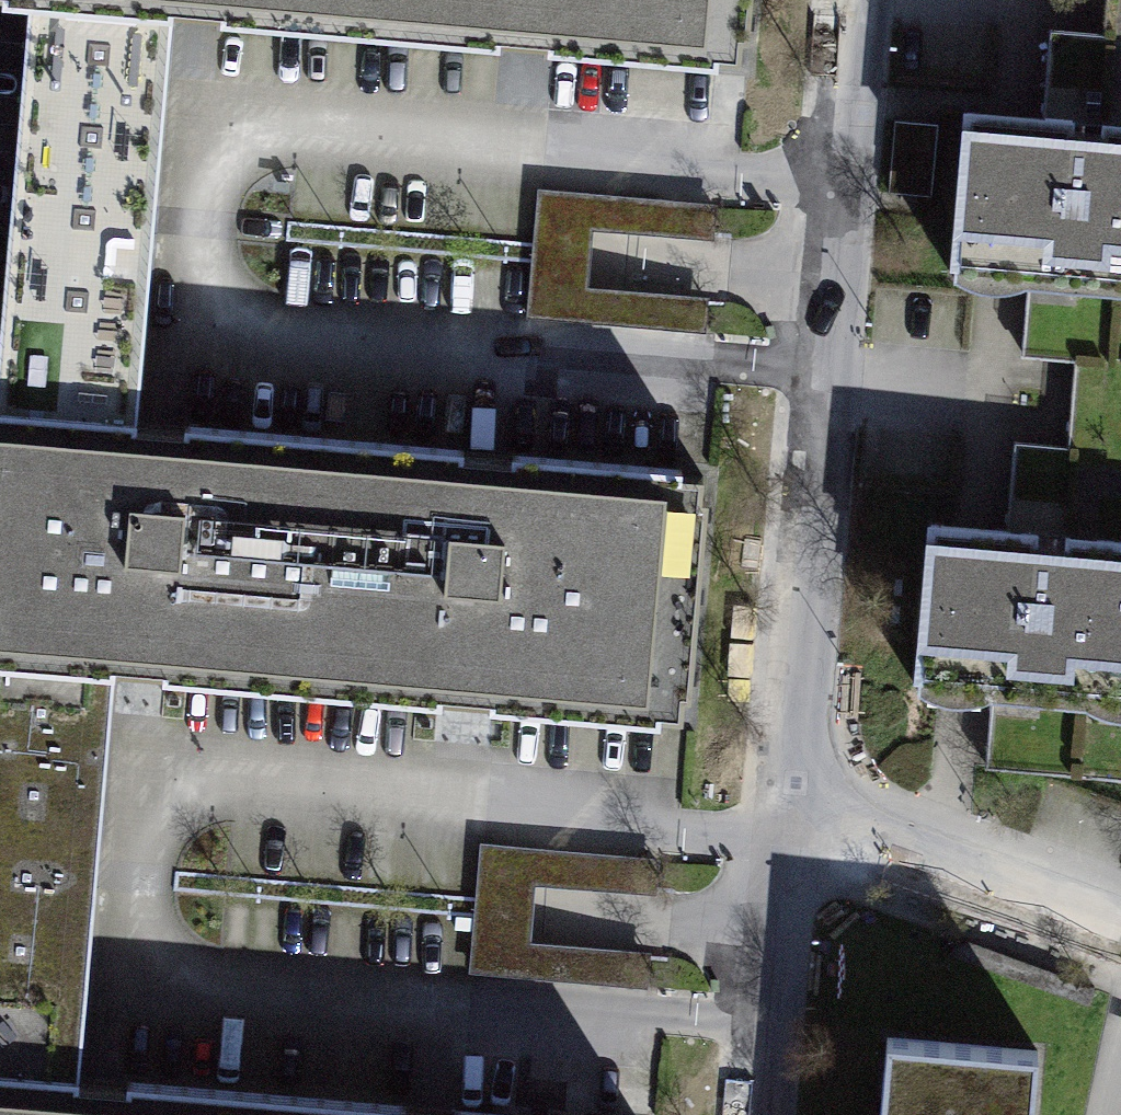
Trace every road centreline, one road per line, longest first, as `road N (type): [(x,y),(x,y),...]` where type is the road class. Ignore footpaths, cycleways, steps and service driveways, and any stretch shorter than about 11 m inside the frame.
road 1 (residential): [(868,0),(801,742),(844,814)]
road 2 (residential): [(844,814),(798,847),(766,1114)]
road 3 (residential): [(1120,942),(924,866),(844,814)]

